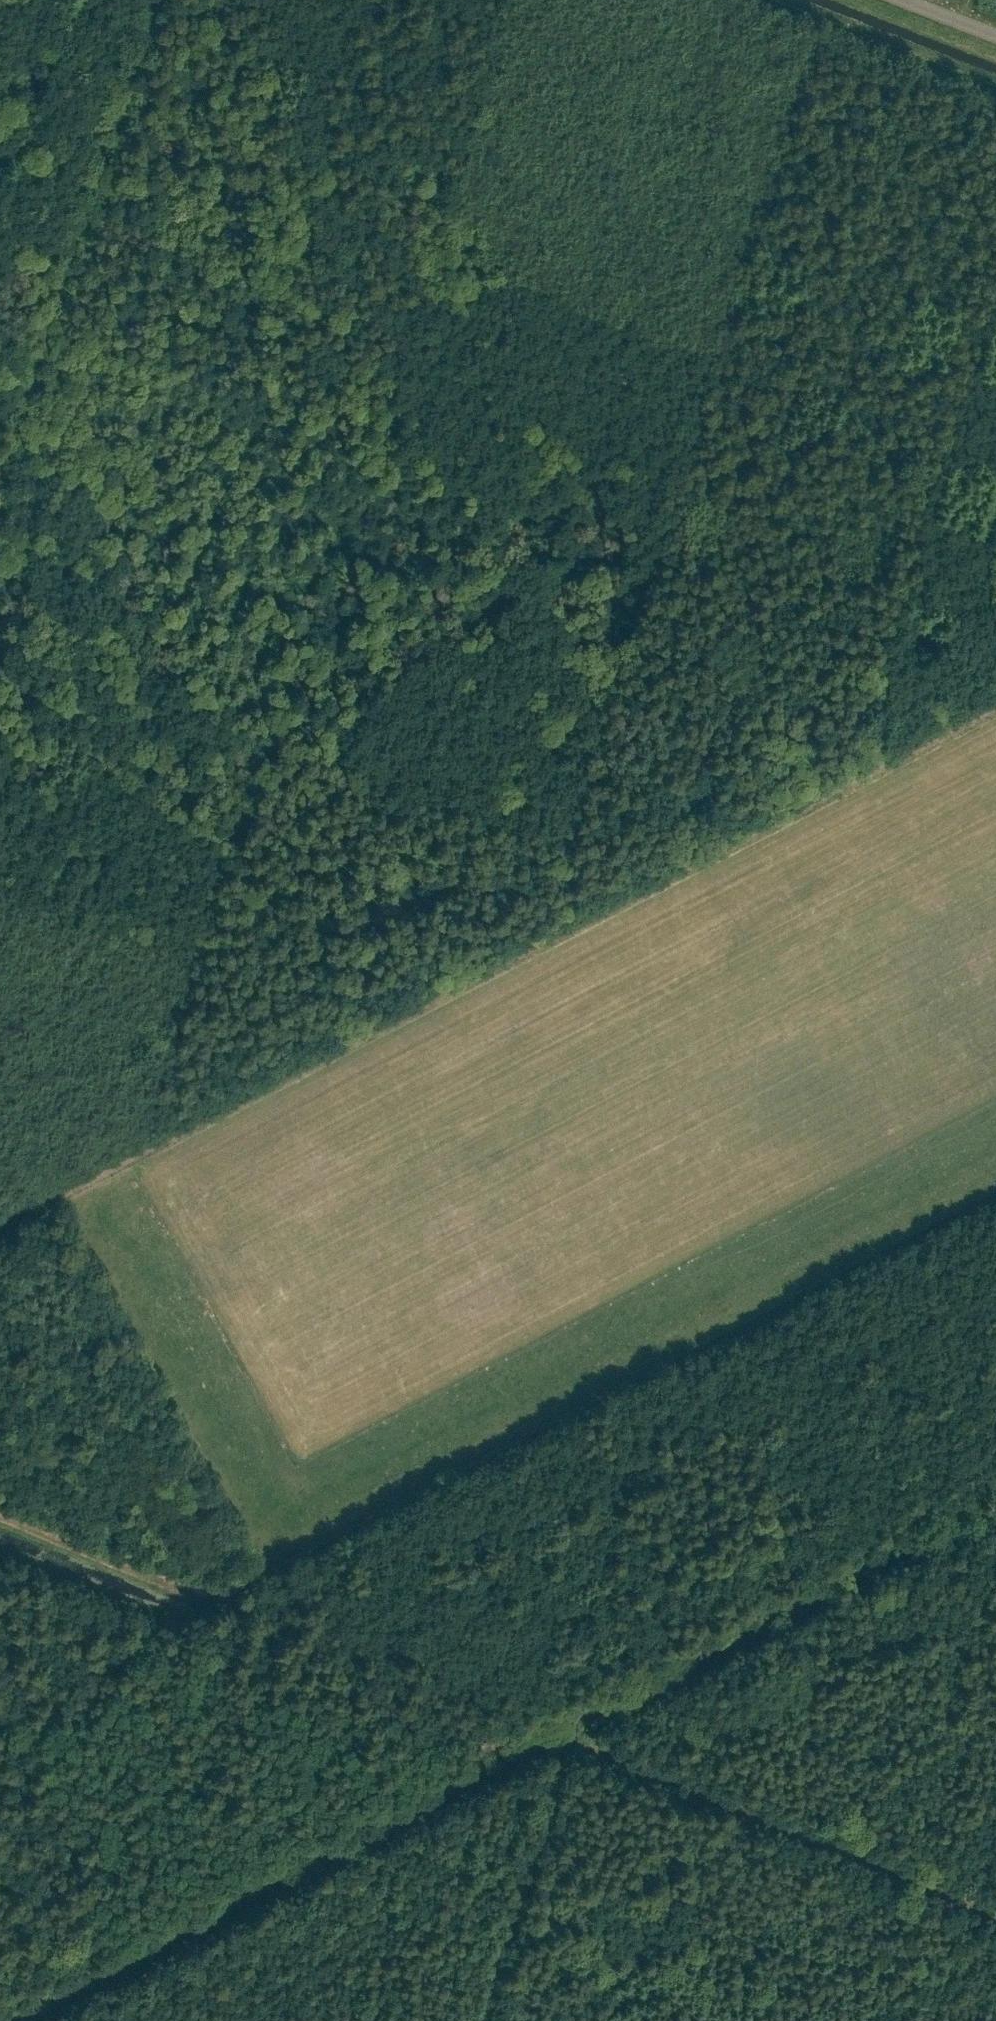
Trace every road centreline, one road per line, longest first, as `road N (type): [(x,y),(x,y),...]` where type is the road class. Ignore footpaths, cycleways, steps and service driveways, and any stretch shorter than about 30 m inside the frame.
road 1 (track): [(0,1230),(995,711)]
road 2 (track): [(481,2020),(559,1770),(585,1753),(995,1917)]
road 3 (track): [(0,461),(143,0)]
road 4 (track): [(209,1597),(0,1511)]

